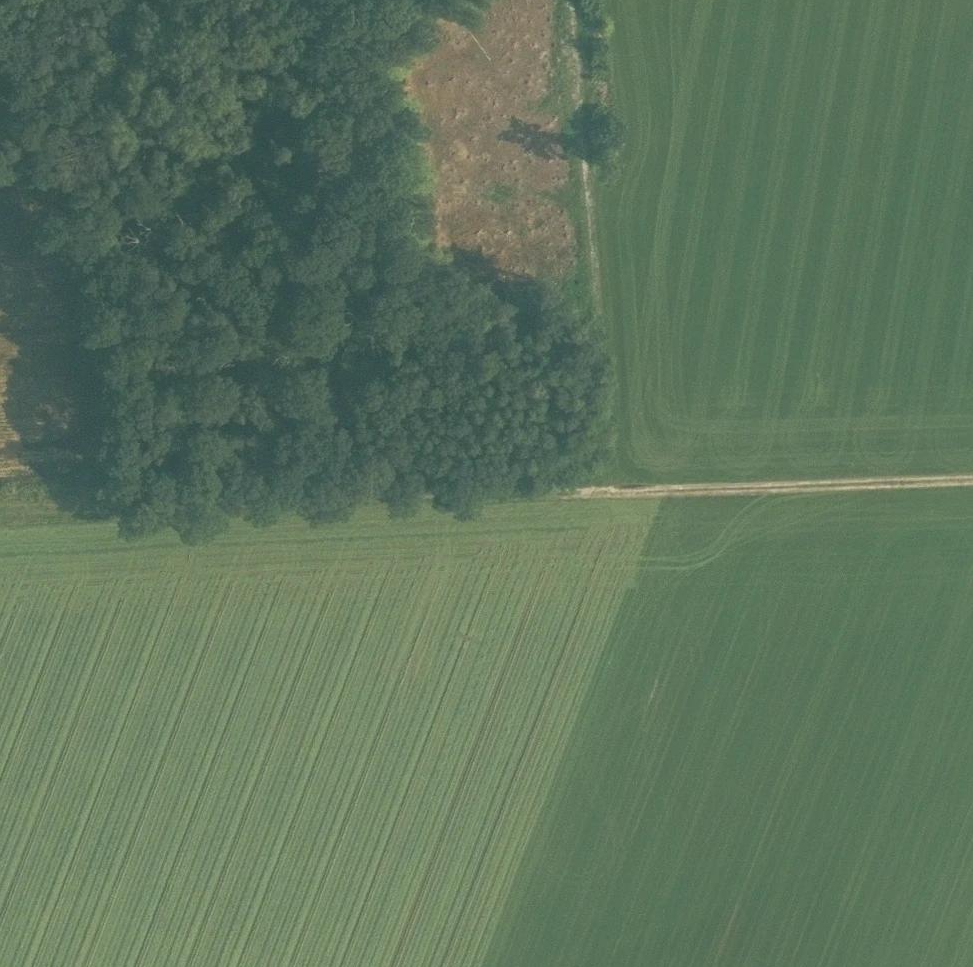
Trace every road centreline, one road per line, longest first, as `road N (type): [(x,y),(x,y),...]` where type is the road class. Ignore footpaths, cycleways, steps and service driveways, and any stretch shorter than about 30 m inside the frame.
road 1 (track): [(972,484),(0,520)]
road 2 (track): [(606,496),(572,0)]

